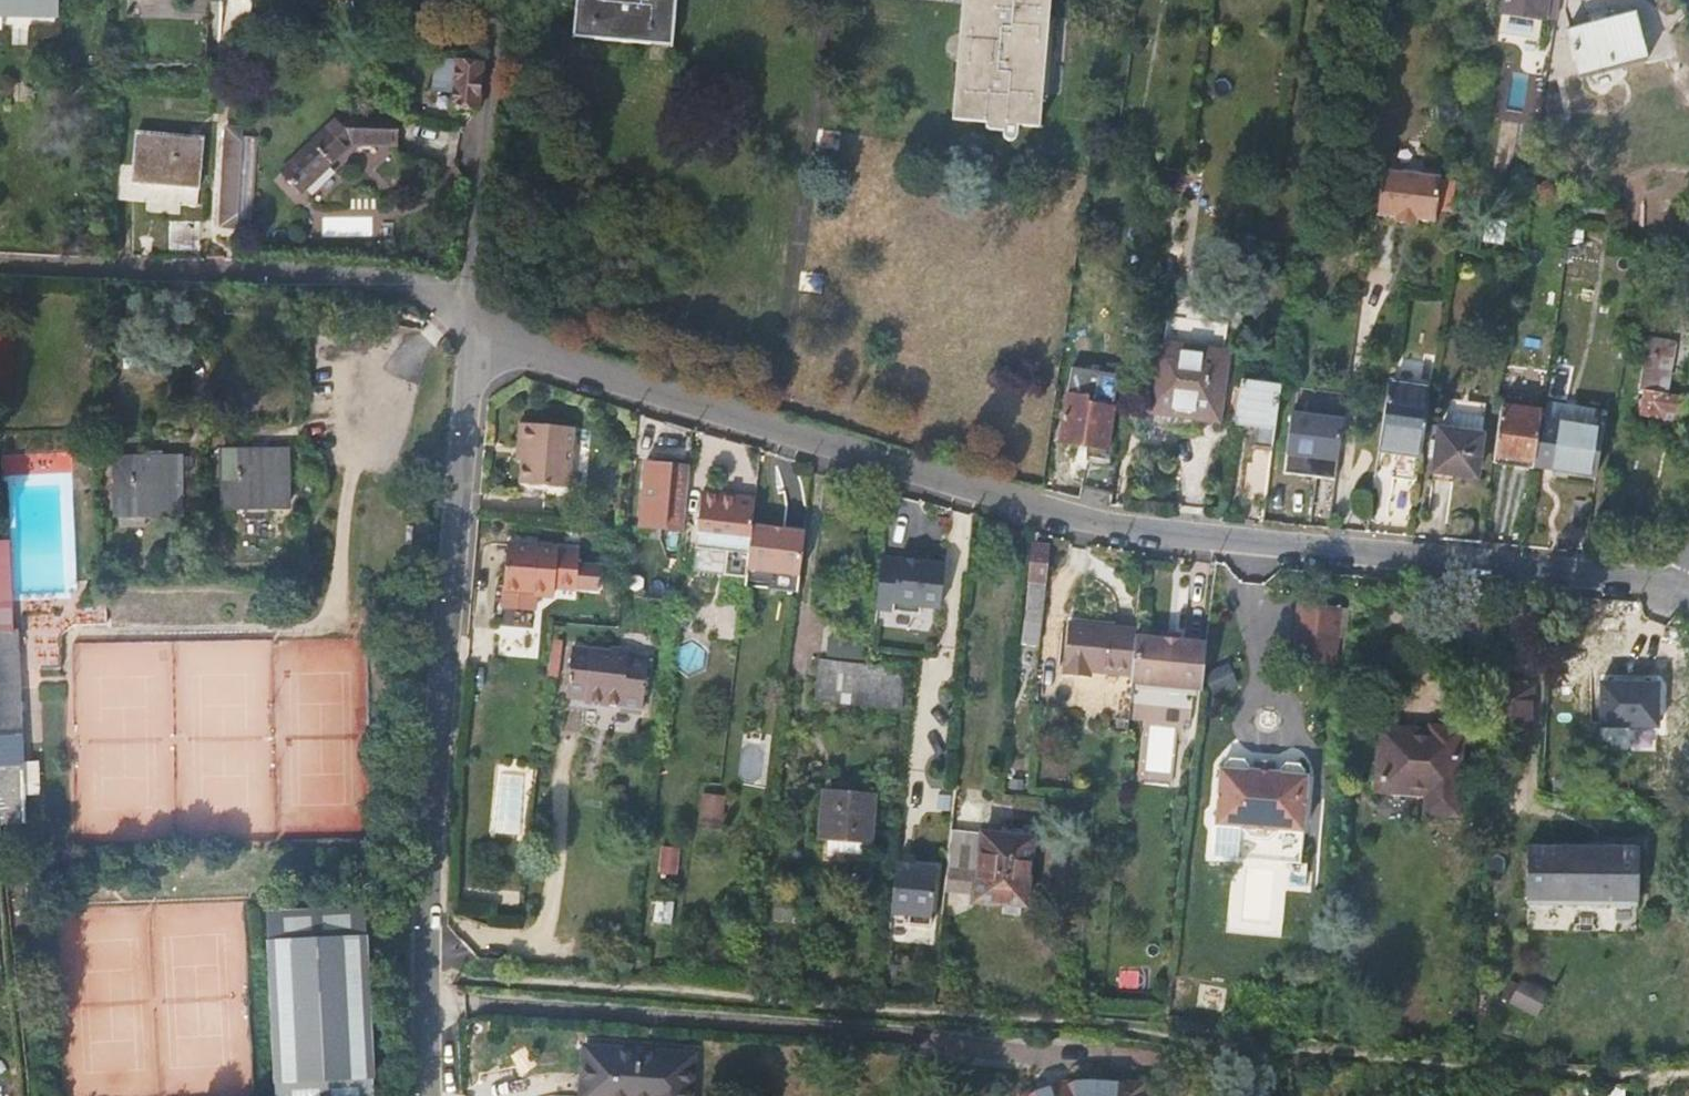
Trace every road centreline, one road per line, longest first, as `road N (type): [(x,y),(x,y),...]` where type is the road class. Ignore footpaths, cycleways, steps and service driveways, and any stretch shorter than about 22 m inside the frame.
road 1 (track): [(428,972),(1038,1017),(1562,1069),(1688,1068)]
road 2 (unclassified): [(470,318),(563,367),(1079,520),(1685,586)]
road 3 (unclassified): [(470,318),(428,972),(432,1095)]
road 4 (unclassified): [(0,263),(404,282),(470,318)]
road 5 (unclassified): [(470,318),(500,0)]

